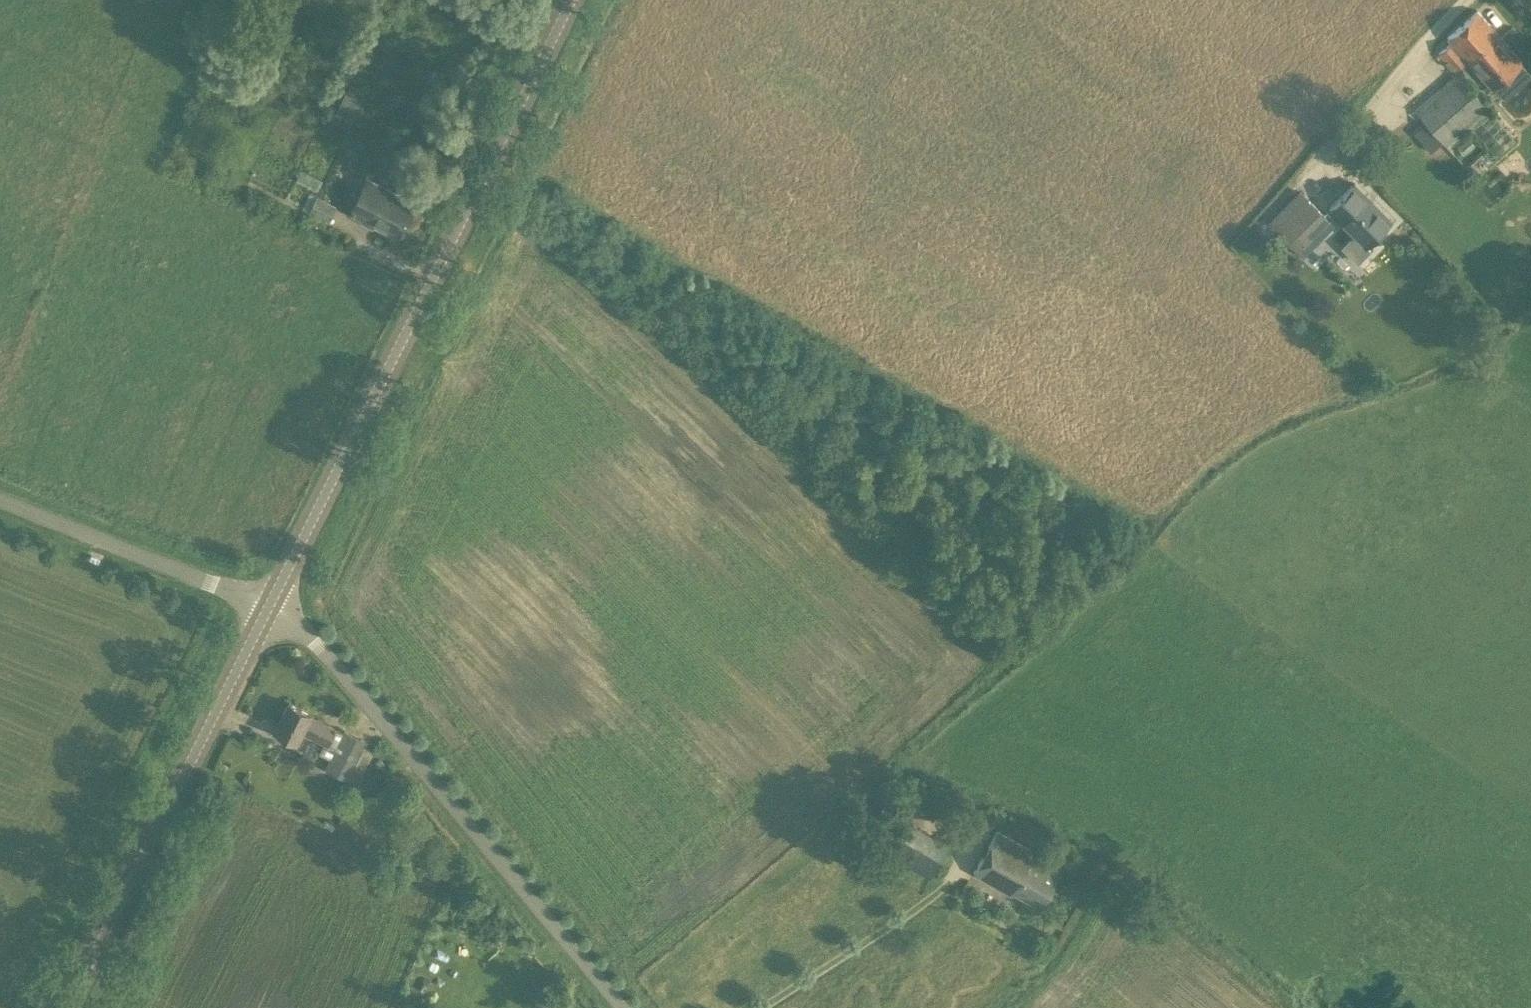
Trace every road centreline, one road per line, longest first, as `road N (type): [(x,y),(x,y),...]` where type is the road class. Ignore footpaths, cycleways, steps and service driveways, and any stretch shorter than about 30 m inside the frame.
road 1 (unclassified): [(269,607),(572,0)]
road 2 (unclassified): [(620,1007),(315,642),(269,607)]
road 3 (unclassified): [(69,1007),(269,607)]
road 4 (unclassified): [(269,607),(0,499)]
road 5 (unclassified): [(1337,144),(1476,0)]

